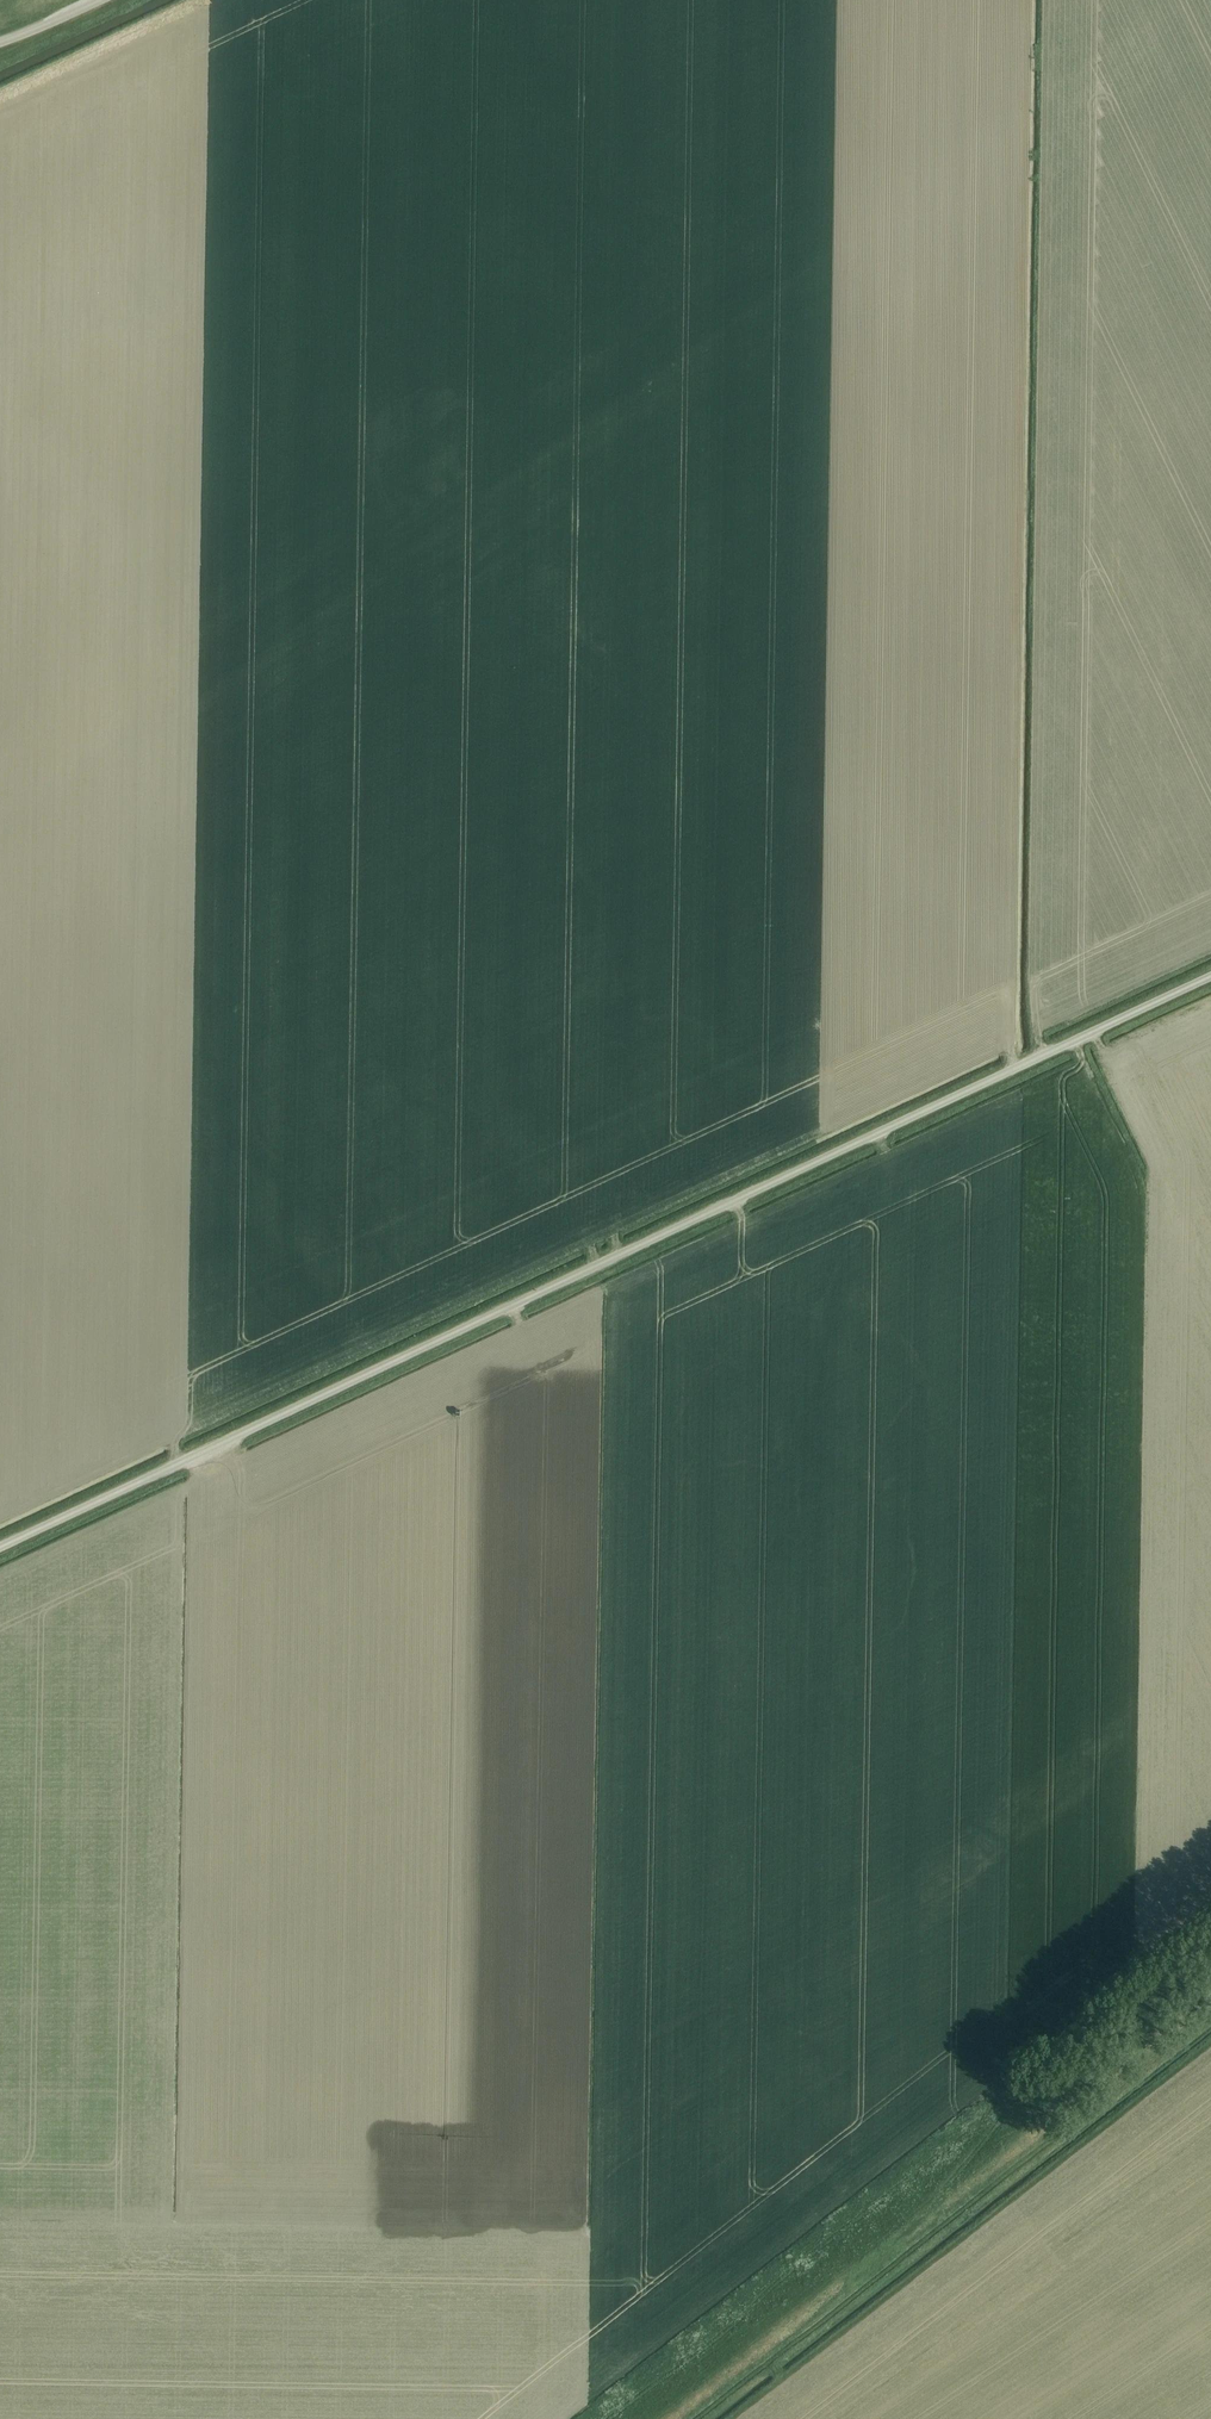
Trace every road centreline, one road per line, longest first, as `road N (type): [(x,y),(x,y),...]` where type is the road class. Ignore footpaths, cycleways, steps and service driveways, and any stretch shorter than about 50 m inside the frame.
road 1 (unclassified): [(0,1548),(1210,980)]
road 2 (track): [(698,2418),(1210,2016)]

